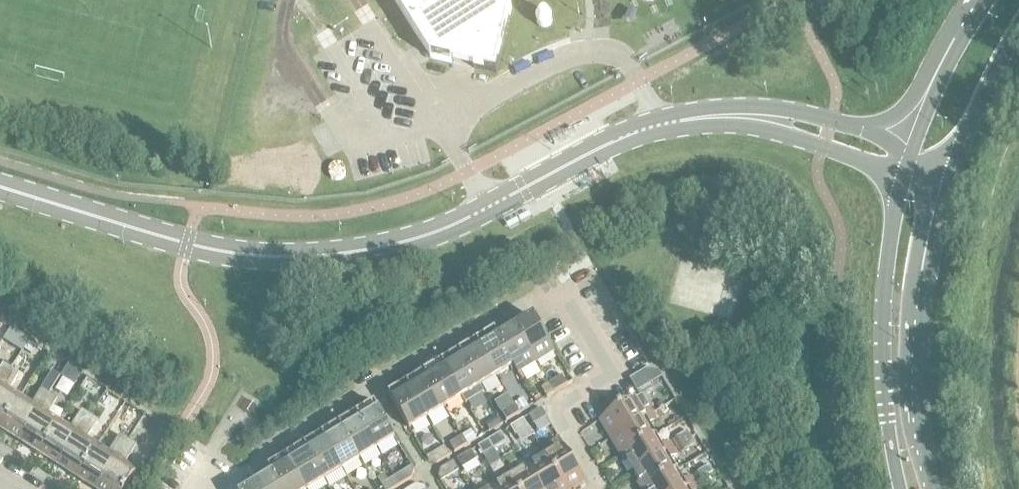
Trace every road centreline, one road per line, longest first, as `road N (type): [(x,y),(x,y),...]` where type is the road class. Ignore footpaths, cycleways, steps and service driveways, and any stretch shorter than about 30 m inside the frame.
road 1 (residential): [(0,187),(229,253),(335,254),(412,239),(593,151),(684,119)]
road 2 (residential): [(247,473),(271,448),(372,387),(483,321),(561,287)]
road 3 (tertiary): [(902,175),(882,303),(886,403),(901,488)]
road 4 (tertiary): [(933,488),(924,443),(924,312),(949,182)]
road 5 (residential): [(684,119),(788,135),(902,175)]
road 6 (residential): [(858,126),(796,110),(729,105),(684,119)]
road 7 (tertiary): [(968,0),(907,103),(858,126)]
road 8 (tertiary): [(987,0),(911,152)]
road 9 (tertiary): [(949,182),(1018,27)]

